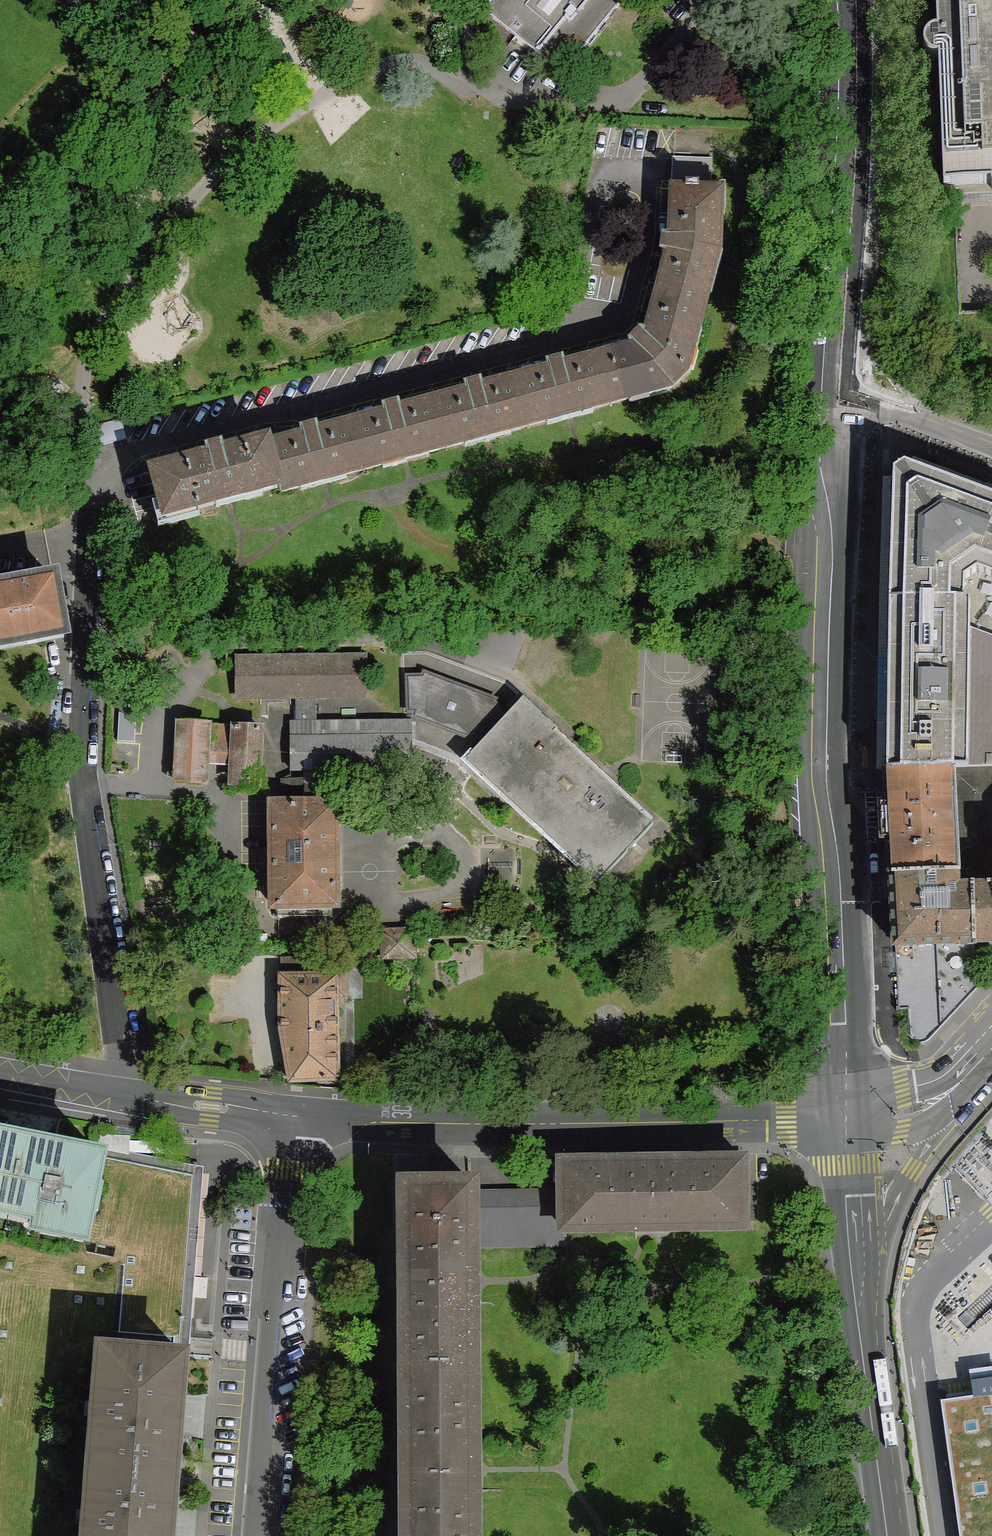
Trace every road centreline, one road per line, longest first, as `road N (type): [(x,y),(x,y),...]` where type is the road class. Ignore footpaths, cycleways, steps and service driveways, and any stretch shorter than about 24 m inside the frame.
road 1 (residential): [(128,1095),(80,746),(104,456),(571,334)]
road 2 (secondary): [(845,1116),(824,719),(834,399)]
road 3 (residential): [(845,1116),(299,1113)]
road 4 (track): [(831,537),(471,554),(423,540),(378,492)]
road 5 (residential): [(253,1535),(269,1324),(299,1113)]
road 6 (secondary): [(834,399),(850,0)]
road 7 (tertiary): [(863,1296),(897,1197),(971,1068)]
road 8 (secondary): [(890,1535),(863,1296)]
road 9 (secondary): [(863,1296),(845,1116)]
road 10 (residential): [(299,1113),(128,1095)]
road 11 (residential): [(834,399),(991,450)]
road 12 (tertiary): [(845,1116),(934,1100),(971,1068)]
road 13 (residential): [(128,1095),(0,1074)]

